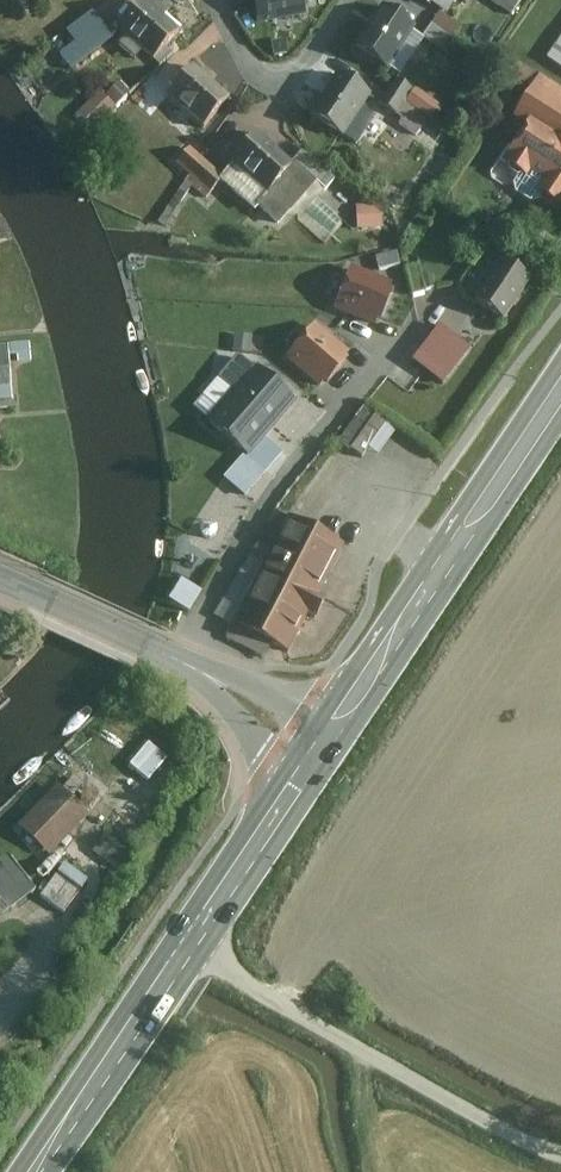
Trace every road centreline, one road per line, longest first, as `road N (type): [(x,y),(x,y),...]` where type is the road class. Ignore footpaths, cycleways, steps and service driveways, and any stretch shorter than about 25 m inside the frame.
road 1 (unclassified): [(193,944),(507,1128),(560,1147)]
road 2 (primary): [(333,732),(560,399)]
road 3 (primary): [(39,1171),(193,944)]
road 4 (tertiary): [(224,688),(0,579)]
road 5 (residential): [(216,0),(249,65),(281,80),(306,69),(352,0)]
road 6 (primary): [(193,944),(298,782)]
road 7 (tertiary): [(224,688),(262,750),(298,782)]

